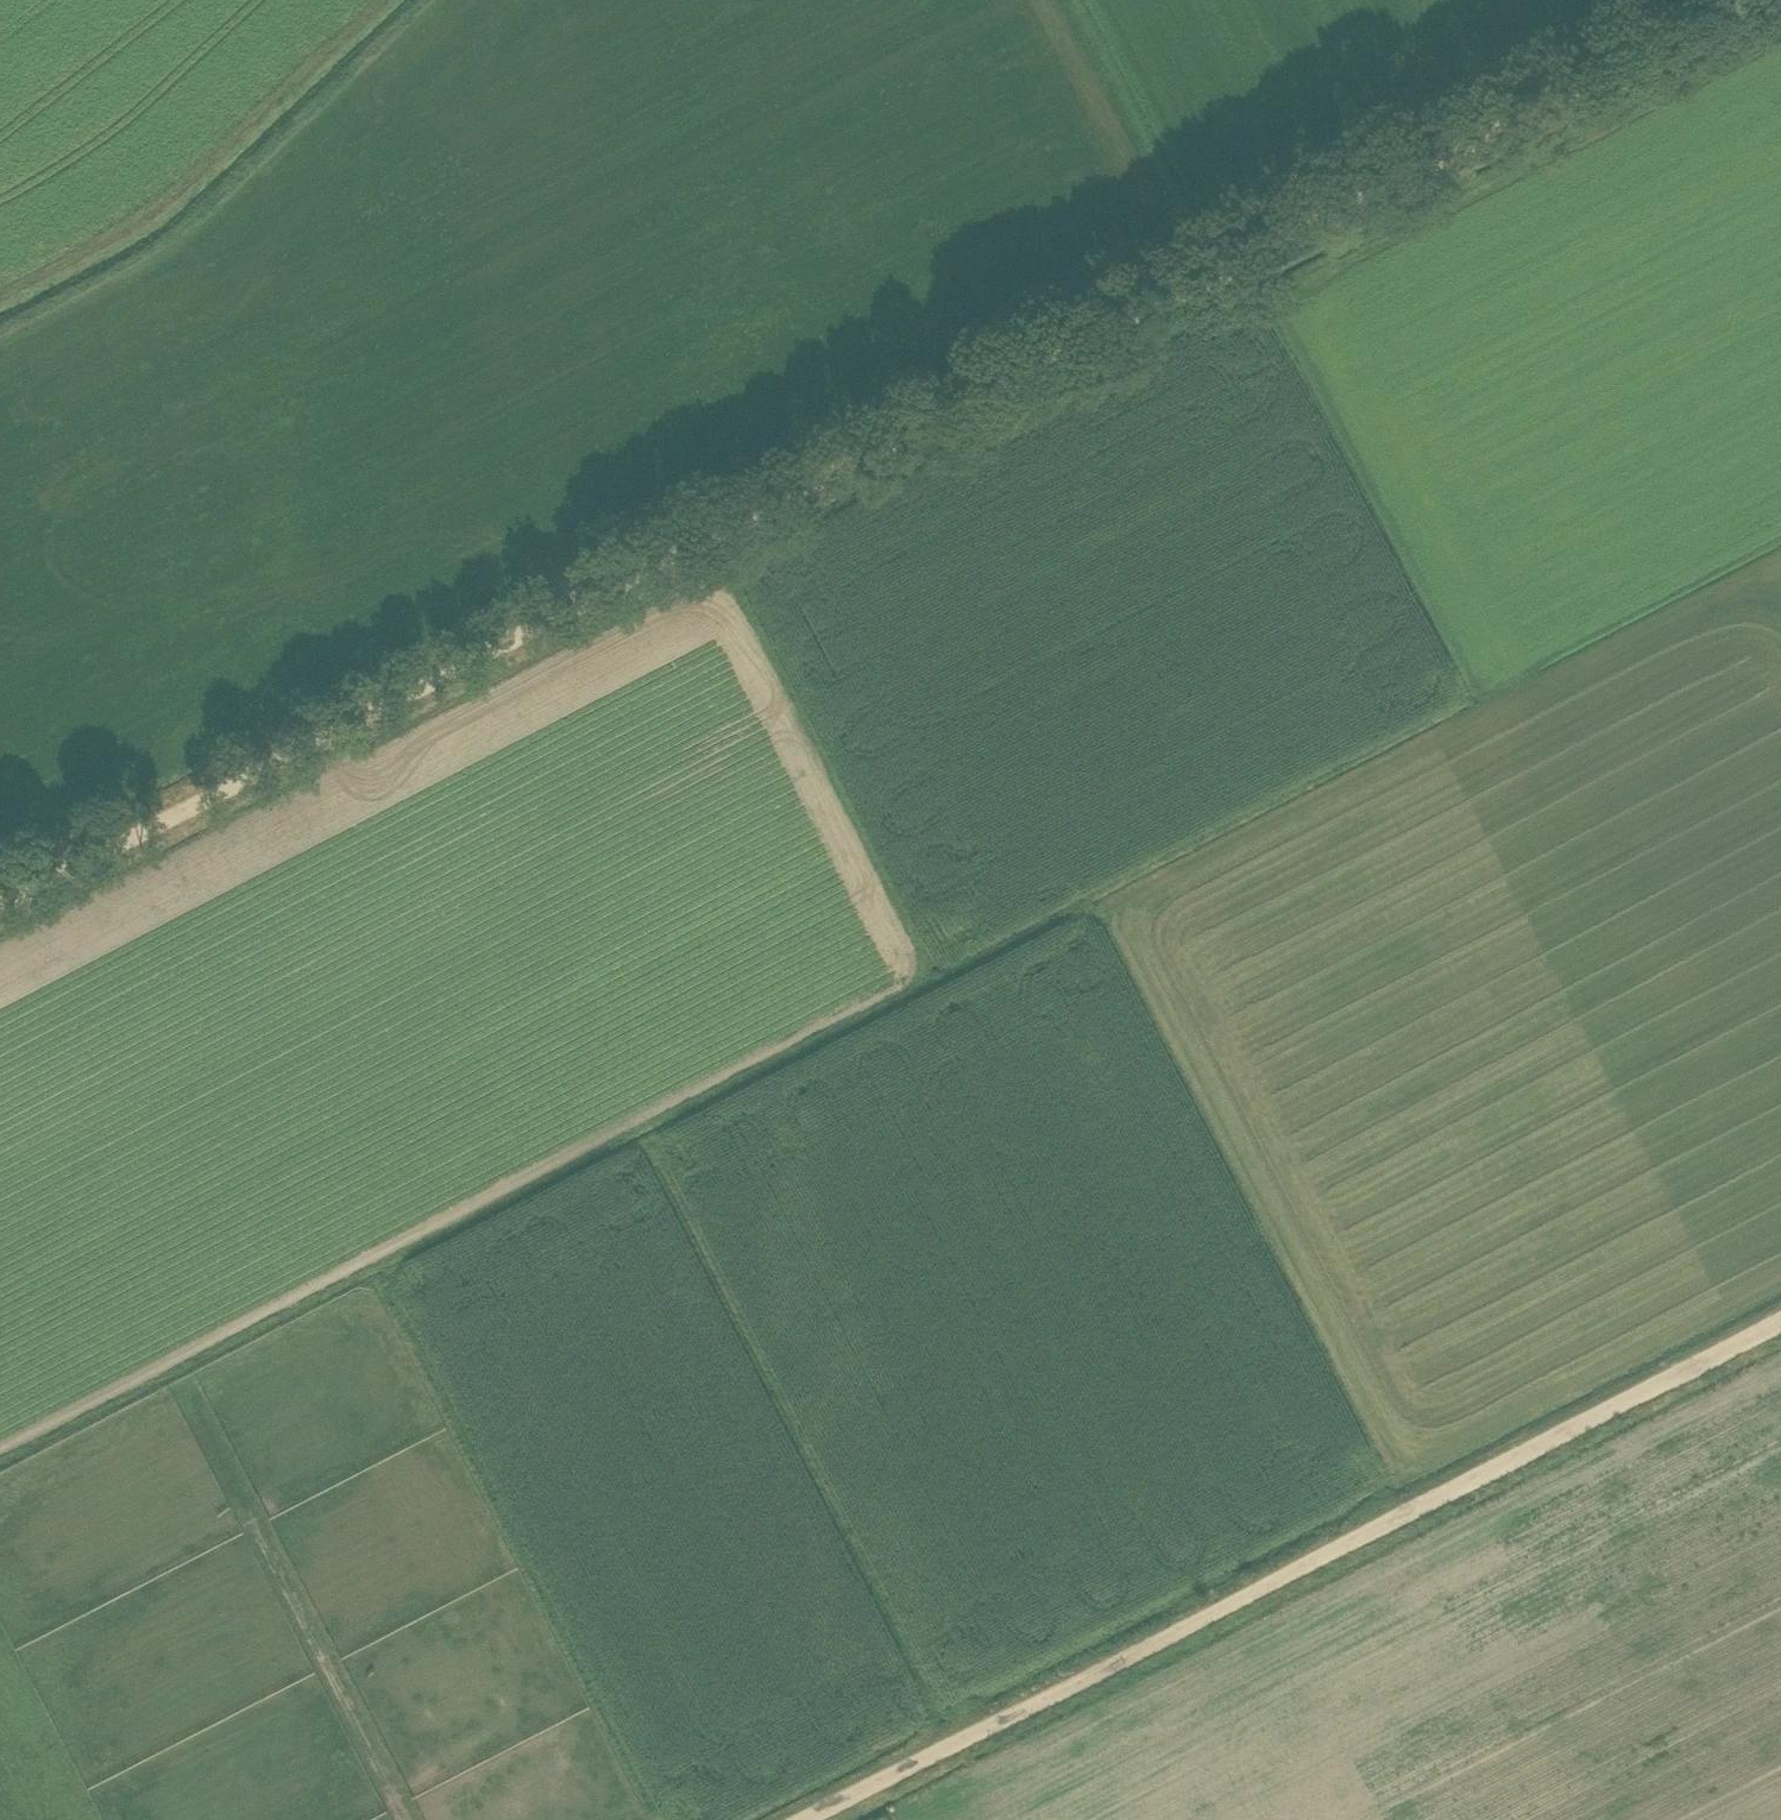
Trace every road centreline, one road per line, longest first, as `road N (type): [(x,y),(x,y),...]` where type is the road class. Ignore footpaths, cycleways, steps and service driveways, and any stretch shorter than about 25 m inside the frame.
road 1 (track): [(0,907),(1759,0)]
road 2 (track): [(1780,1329),(818,1819)]

